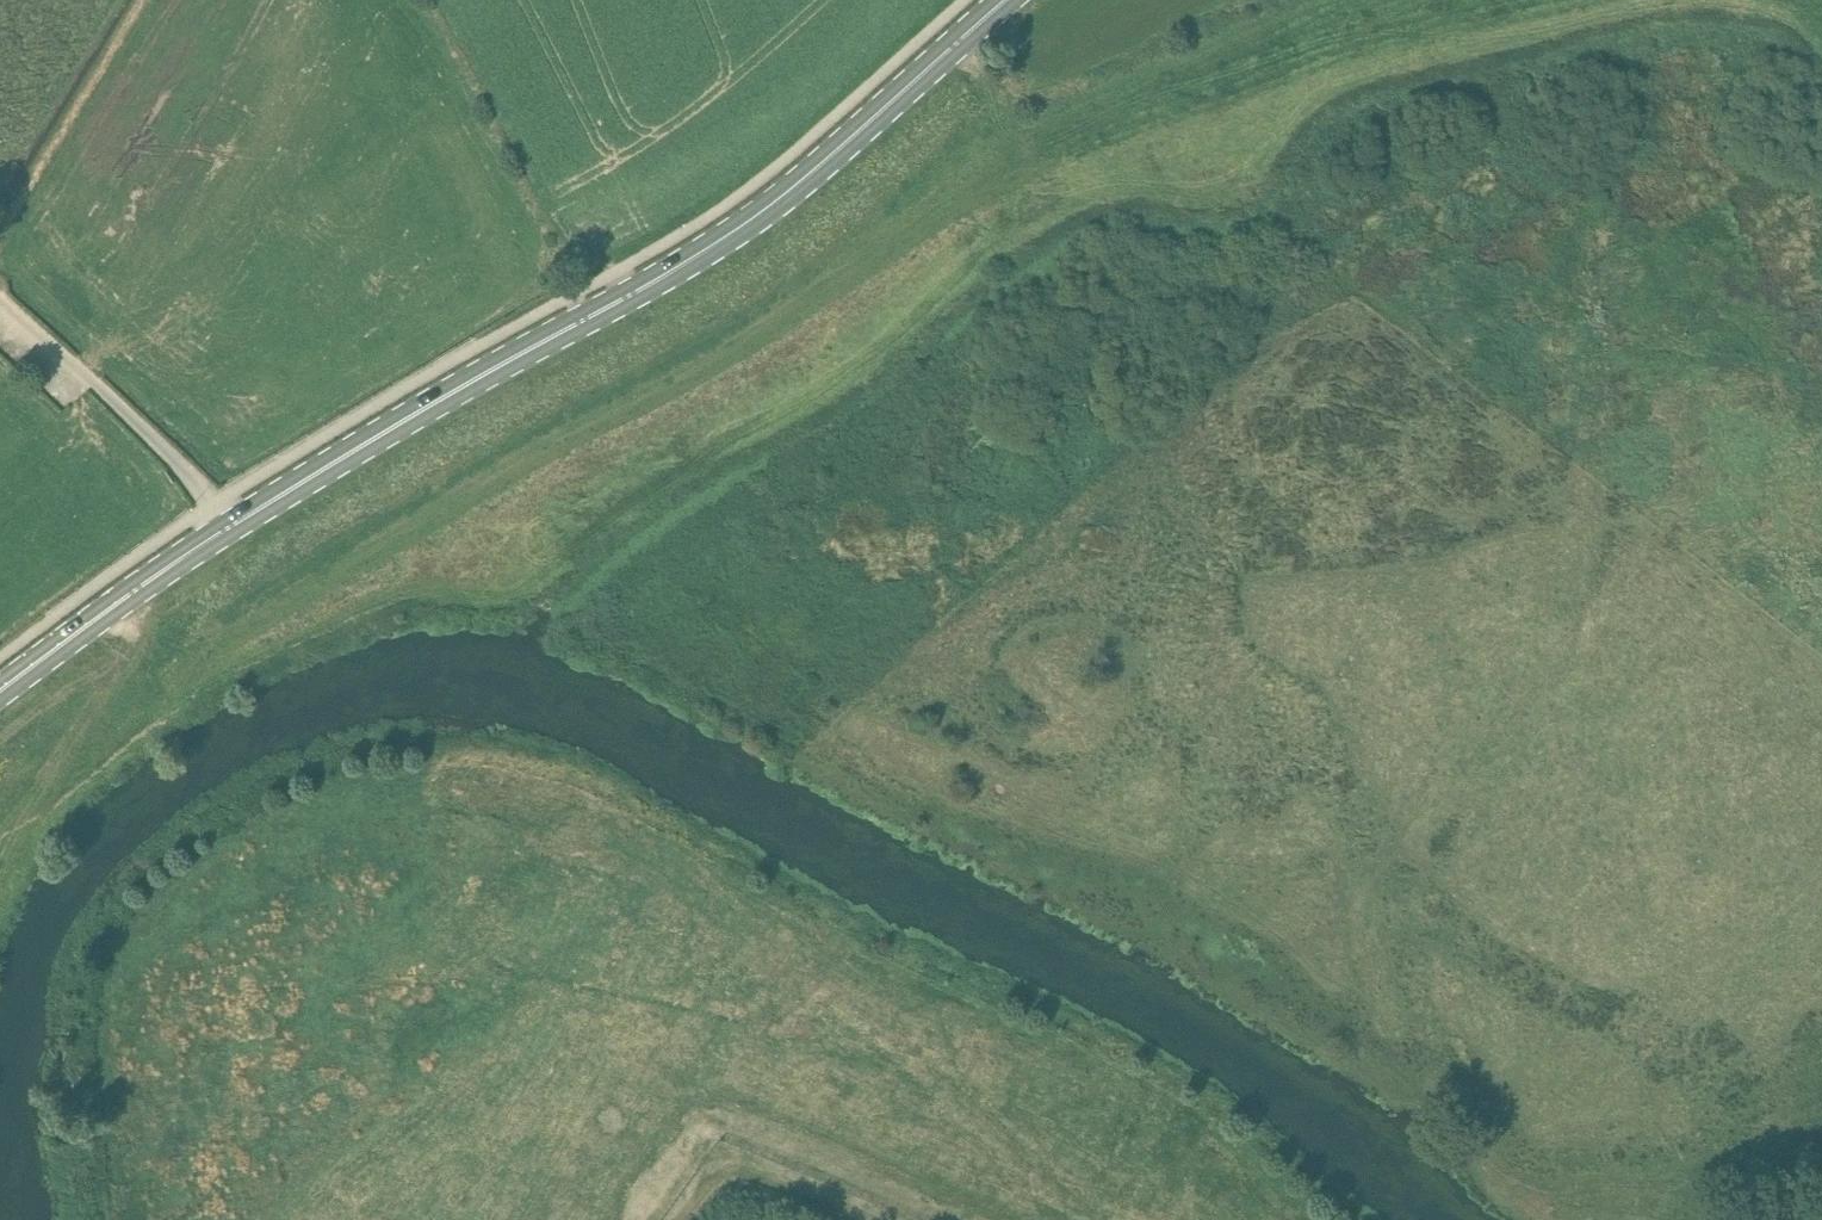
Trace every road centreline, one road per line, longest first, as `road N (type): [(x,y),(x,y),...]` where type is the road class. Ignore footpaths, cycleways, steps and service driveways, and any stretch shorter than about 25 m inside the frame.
road 1 (primary): [(0,691),(161,570),(747,225),(1007,0)]
road 2 (track): [(0,299),(211,501),(226,530)]

